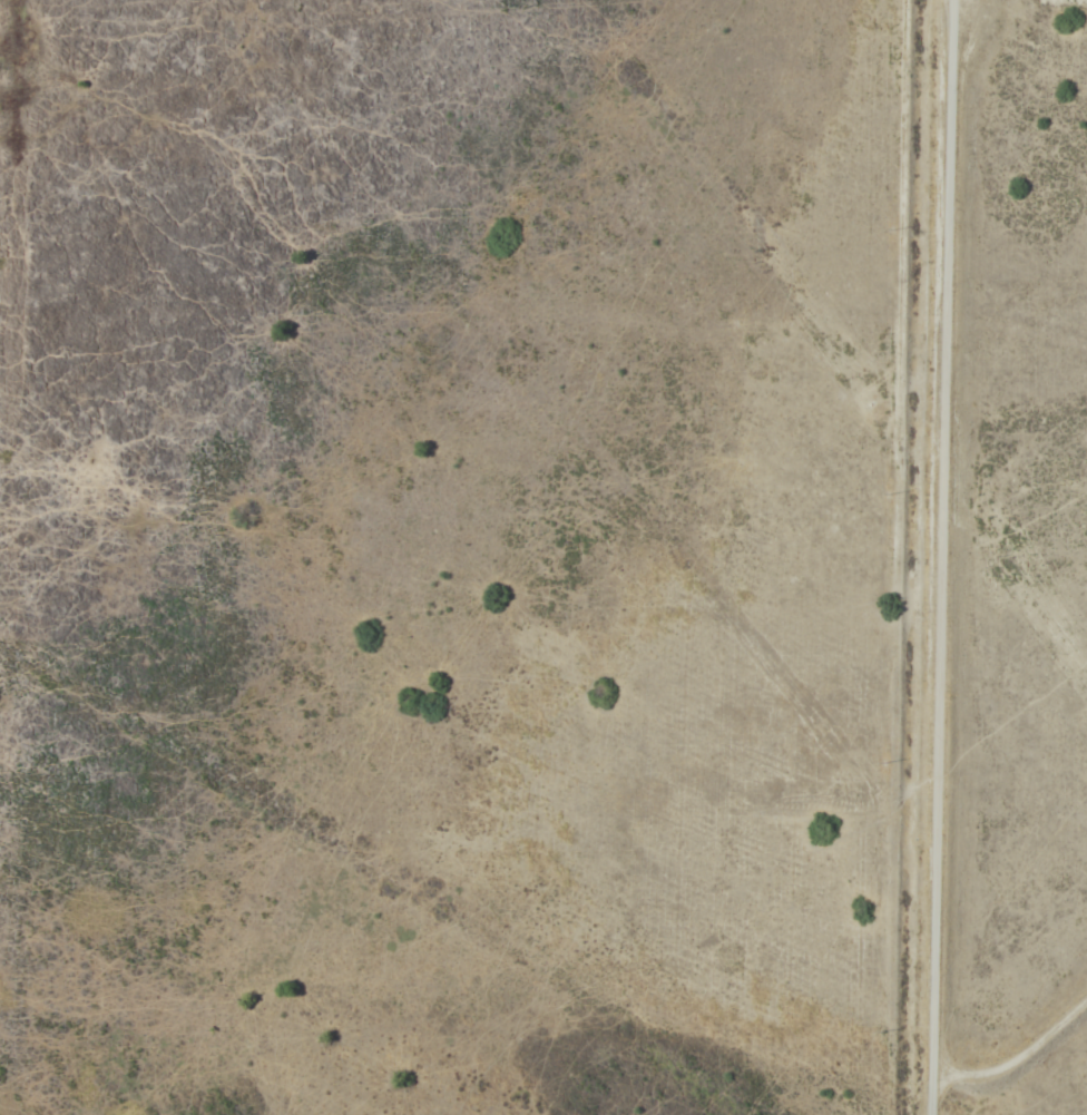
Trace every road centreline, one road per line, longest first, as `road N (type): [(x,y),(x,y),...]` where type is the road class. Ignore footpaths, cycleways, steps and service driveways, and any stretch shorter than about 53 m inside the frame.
road 1 (track): [(944,0),(933,1114)]

